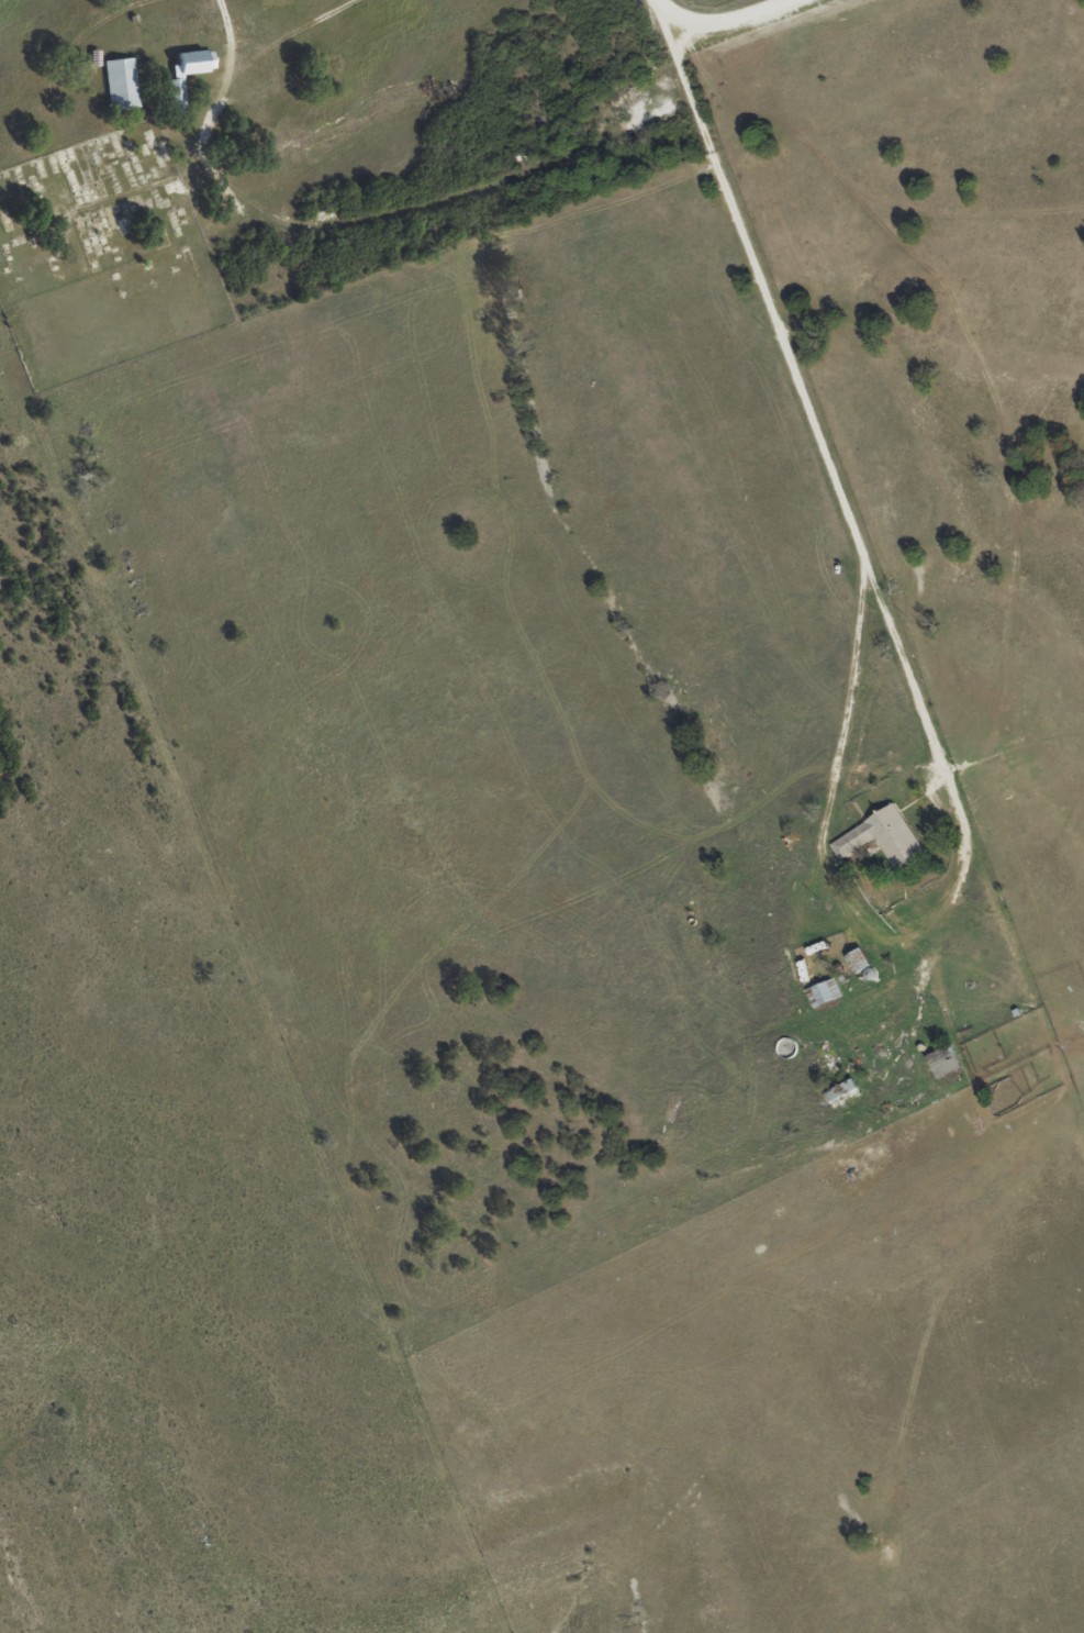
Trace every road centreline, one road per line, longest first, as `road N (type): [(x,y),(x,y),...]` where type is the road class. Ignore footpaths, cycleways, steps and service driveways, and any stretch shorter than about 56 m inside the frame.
road 1 (residential): [(342,0),(276,42),(225,45),(210,0)]
road 2 (residential): [(645,0),(712,25),(785,0)]

